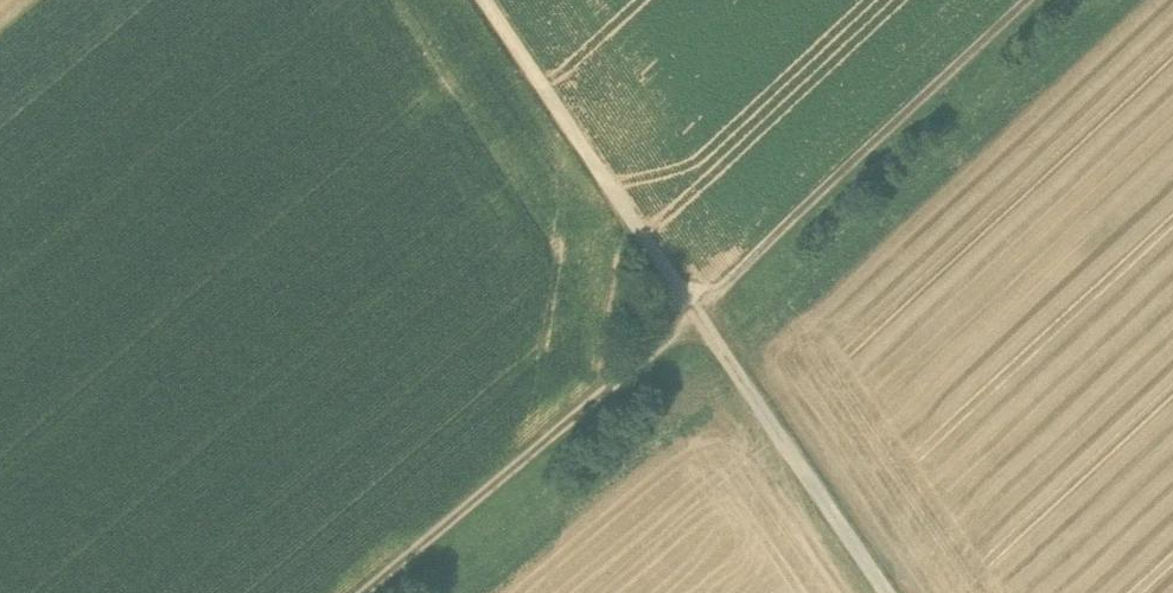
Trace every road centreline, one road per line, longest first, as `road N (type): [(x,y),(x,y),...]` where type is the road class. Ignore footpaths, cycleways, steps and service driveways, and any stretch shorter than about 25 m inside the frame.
road 1 (track): [(360,592),(694,307),(1030,0)]
road 2 (track): [(485,0),(885,592)]

